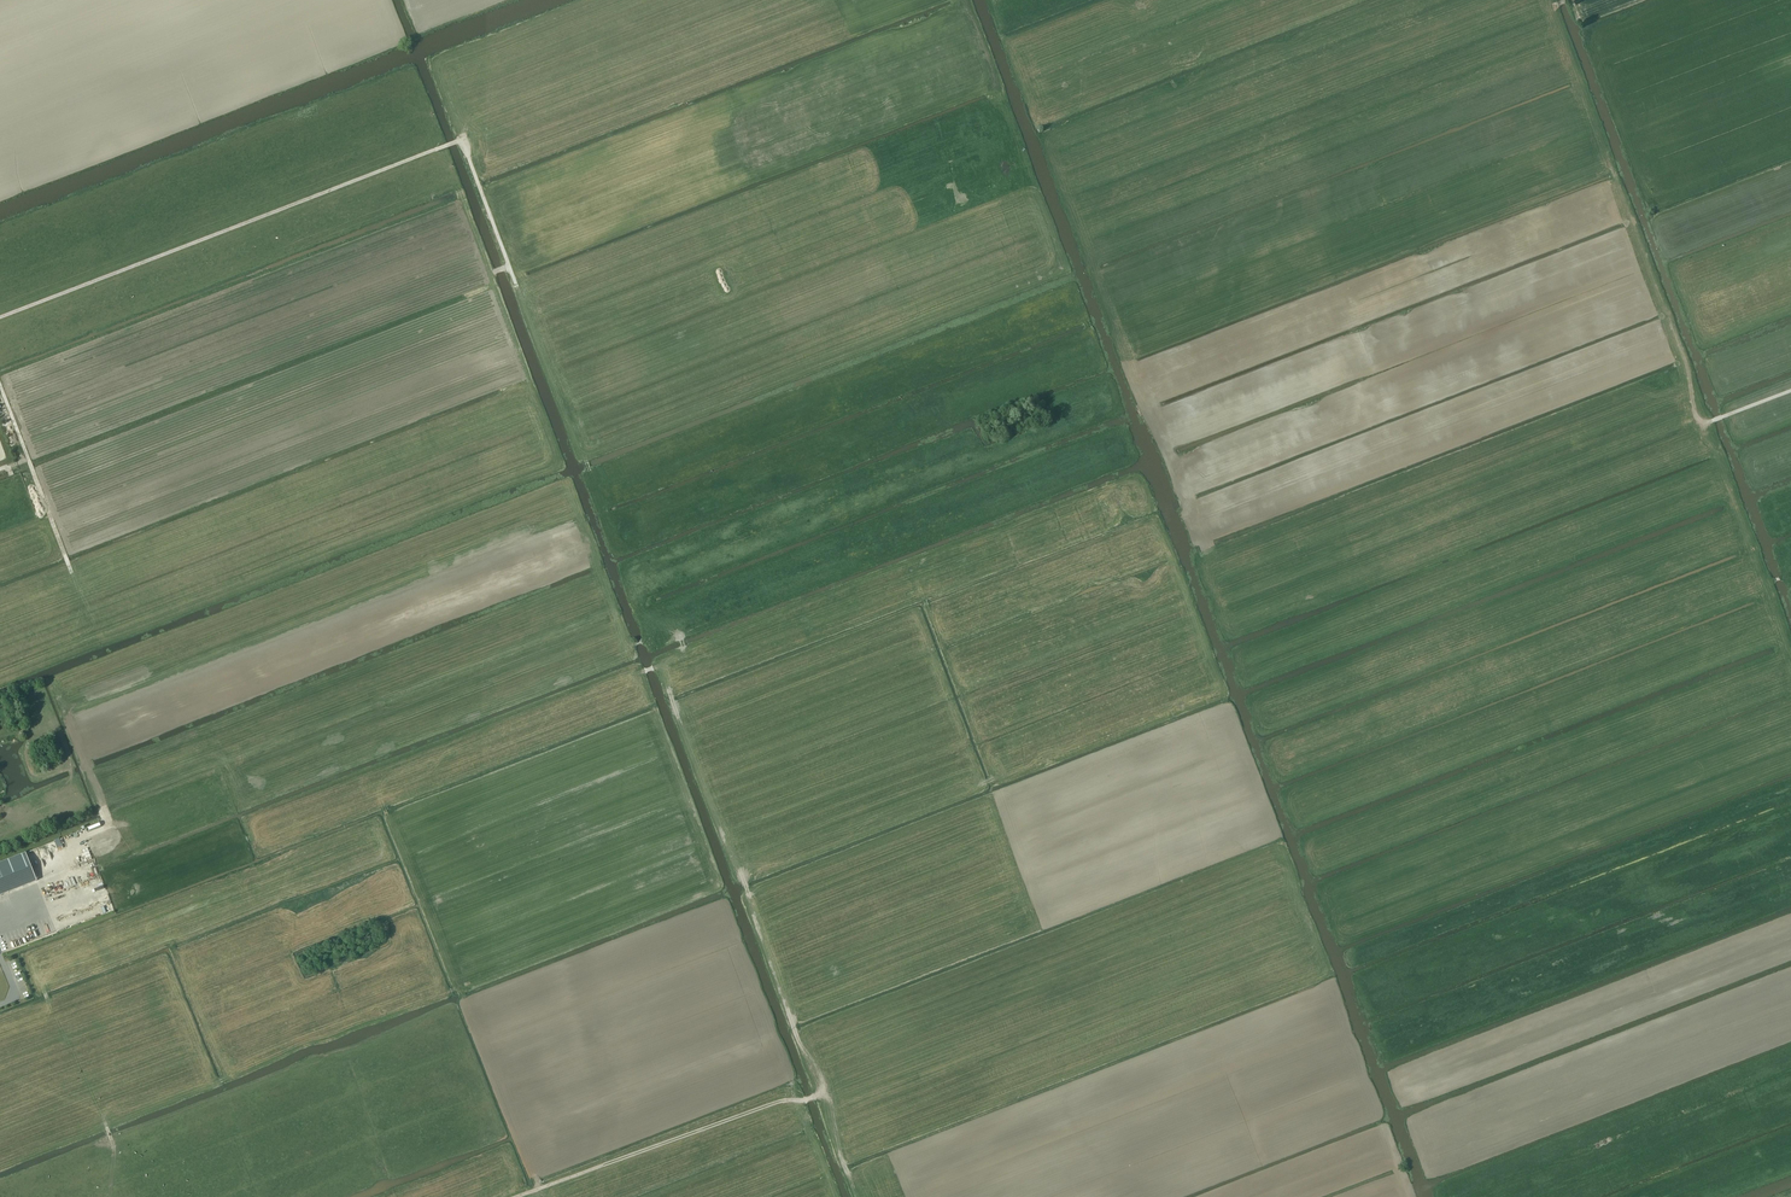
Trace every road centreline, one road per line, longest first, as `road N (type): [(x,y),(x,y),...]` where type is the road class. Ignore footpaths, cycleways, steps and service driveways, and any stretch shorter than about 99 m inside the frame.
road 1 (track): [(20,919),(248,839),(669,661)]
road 2 (track): [(0,317),(465,139),(517,285)]
road 3 (track): [(514,1196),(780,1101),(816,1095)]
road 4 (track): [(71,572),(0,386)]
road 5 (track): [(1709,422),(1693,415),(1669,317)]

